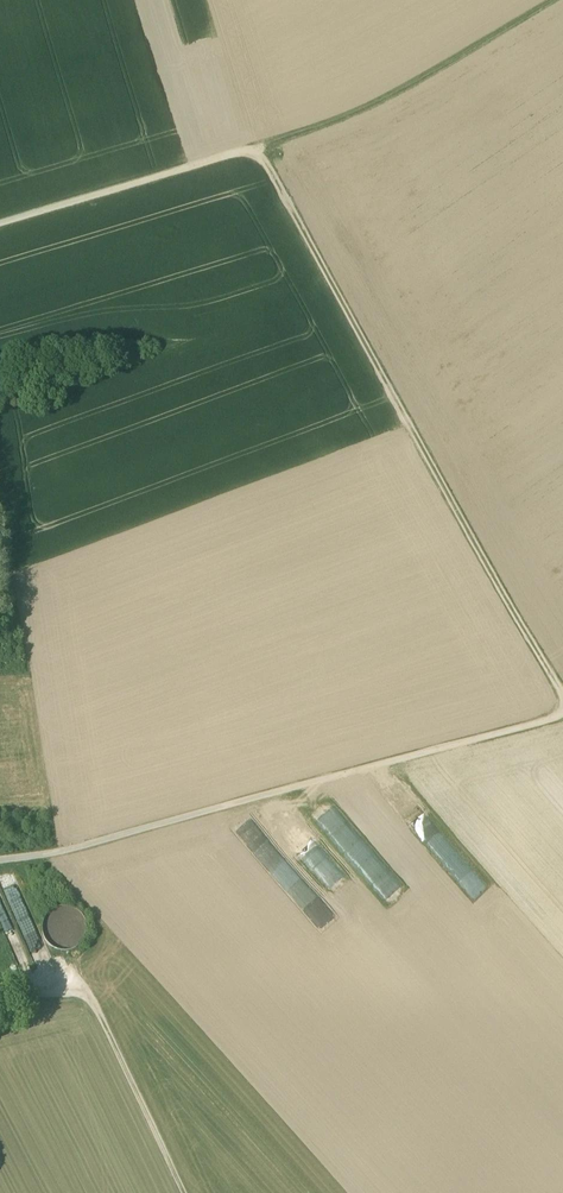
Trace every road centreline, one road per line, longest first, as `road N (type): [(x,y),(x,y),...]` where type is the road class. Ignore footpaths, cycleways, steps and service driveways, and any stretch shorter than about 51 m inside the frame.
road 1 (track): [(256,147),(562,698)]
road 2 (track): [(562,716),(48,856),(0,861)]
road 3 (track): [(256,147),(349,122),(554,0)]
road 4 (track): [(0,995),(89,995),(183,1192)]
road 5 (track): [(0,220),(256,147)]

